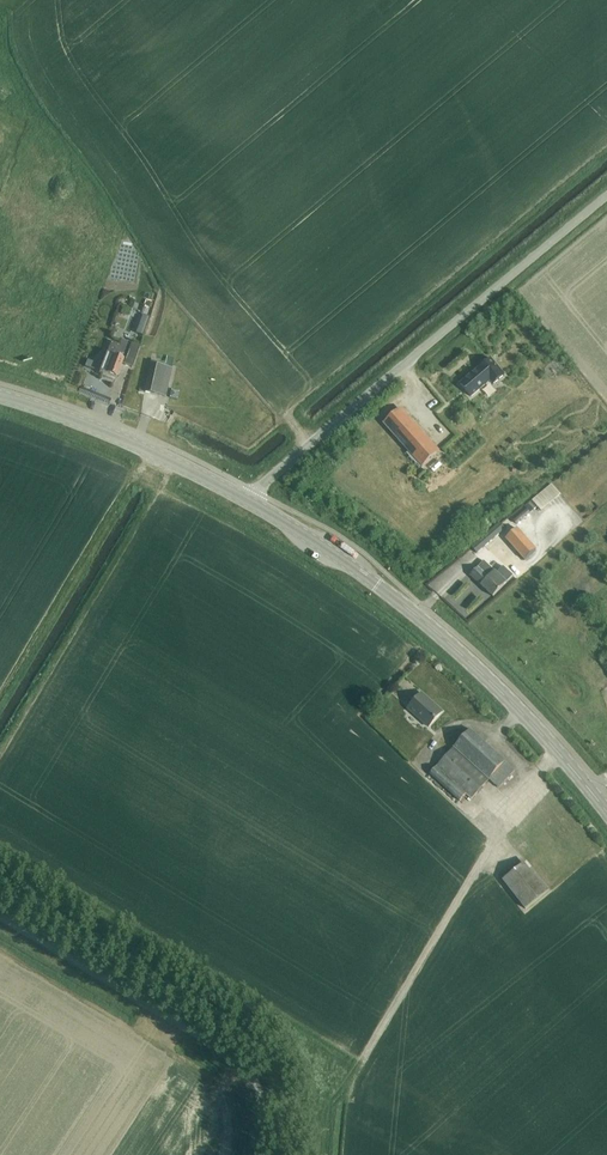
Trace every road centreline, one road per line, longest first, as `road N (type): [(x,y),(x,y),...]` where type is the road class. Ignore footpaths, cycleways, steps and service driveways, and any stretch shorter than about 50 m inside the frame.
road 1 (secondary): [(606,814),(573,768),(457,653),(379,586),(251,502)]
road 2 (unclassified): [(251,502),(263,484),(606,197)]
road 3 (unclassified): [(261,1154),(264,1102),(225,1051),(0,917)]
road 4 (secondary): [(251,502),(146,450),(0,397)]

